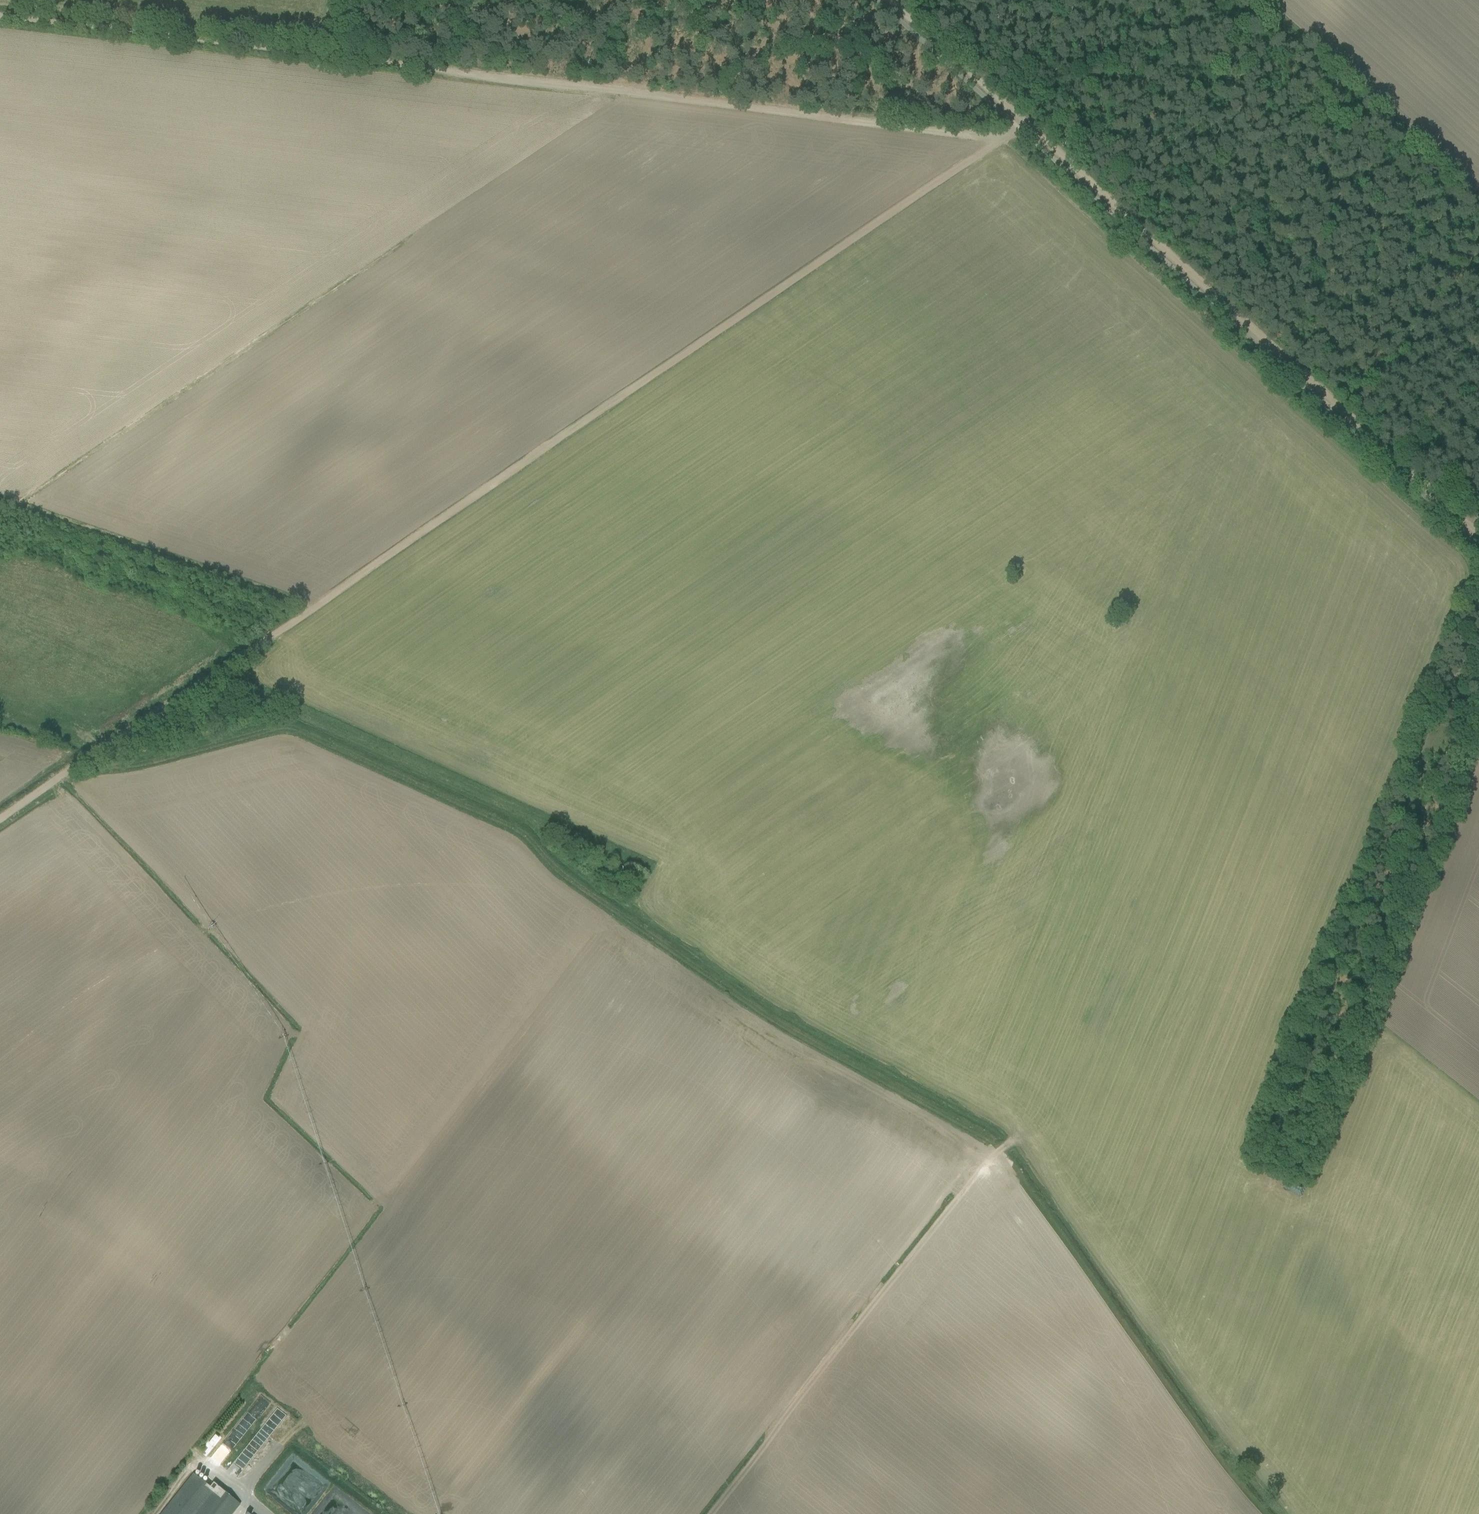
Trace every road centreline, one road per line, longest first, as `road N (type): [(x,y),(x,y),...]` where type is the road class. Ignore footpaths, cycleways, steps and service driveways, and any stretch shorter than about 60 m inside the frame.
road 1 (track): [(0,820),(1003,136)]
road 2 (track): [(0,17),(1003,136)]
road 3 (track): [(1478,535),(888,0)]

